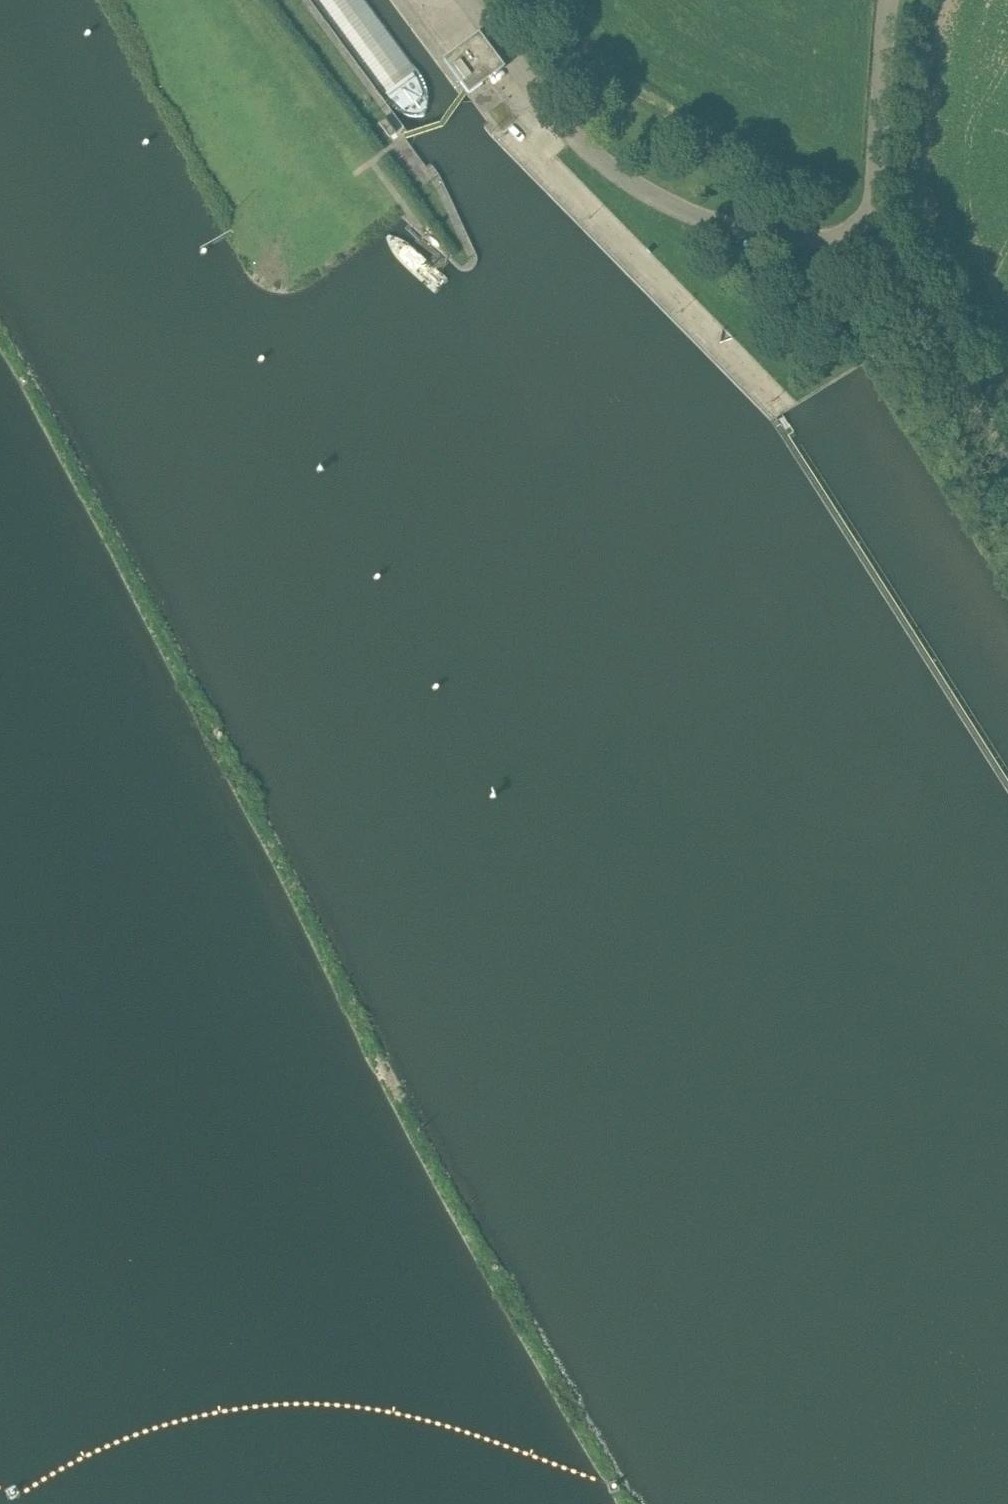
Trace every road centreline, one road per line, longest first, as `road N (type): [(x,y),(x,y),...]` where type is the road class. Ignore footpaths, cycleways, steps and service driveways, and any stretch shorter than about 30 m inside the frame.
road 1 (unclassified): [(872,238),(743,228),(670,200),(584,138),(471,0)]
road 2 (unclassified): [(872,238),(1007,465)]
road 3 (unclassified): [(889,0),(872,238)]

